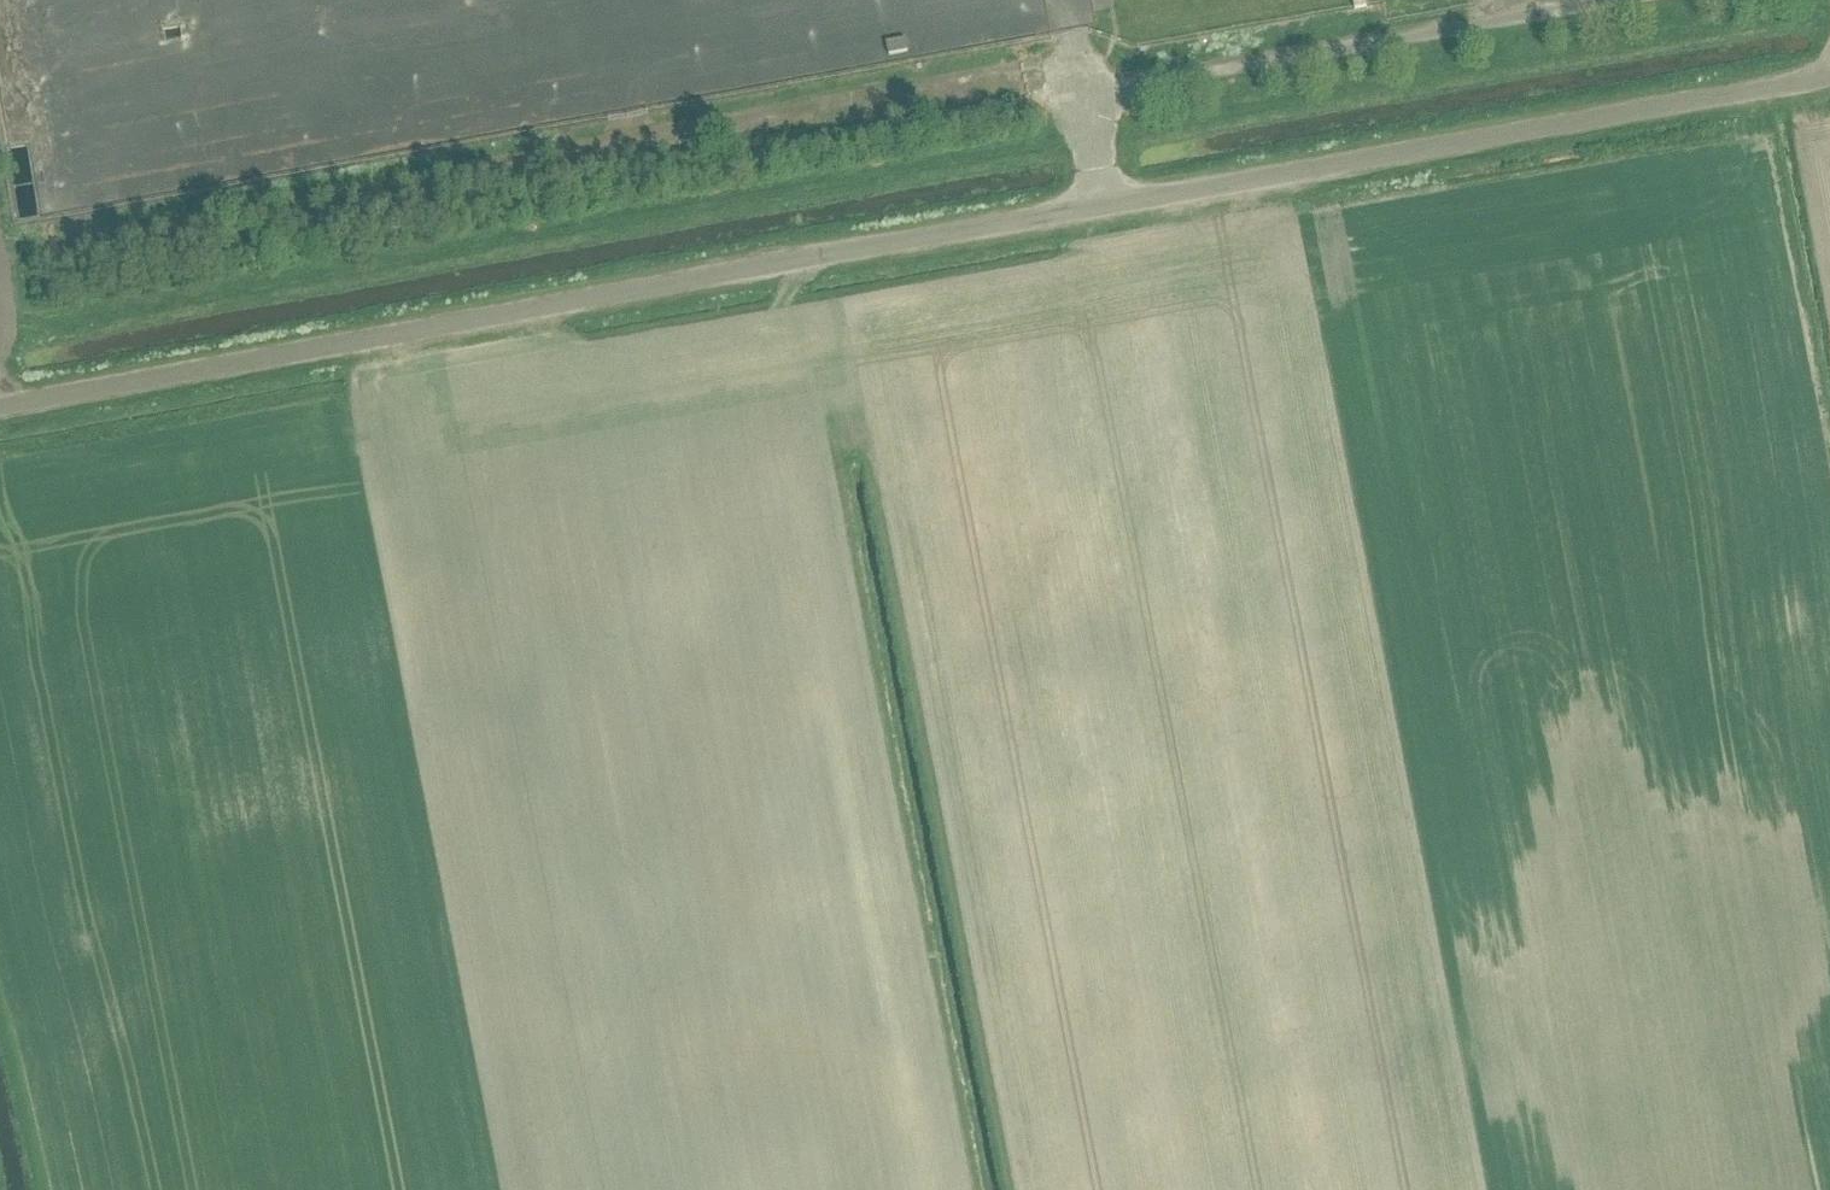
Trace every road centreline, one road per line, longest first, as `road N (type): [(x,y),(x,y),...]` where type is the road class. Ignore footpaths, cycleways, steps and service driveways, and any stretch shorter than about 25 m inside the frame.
road 1 (unclassified): [(0,410),(1829,77)]

